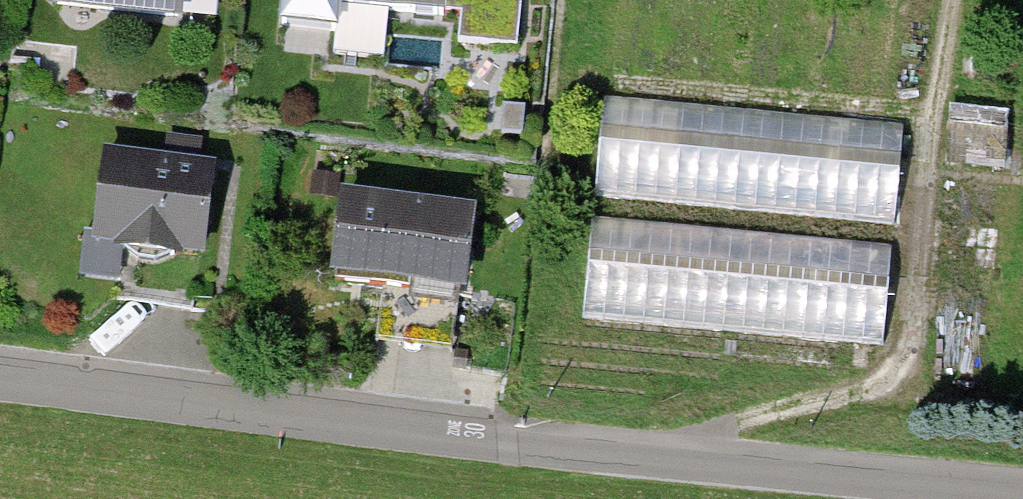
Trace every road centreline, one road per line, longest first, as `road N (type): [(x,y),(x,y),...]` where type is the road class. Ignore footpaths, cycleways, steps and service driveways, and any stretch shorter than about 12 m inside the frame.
road 1 (track): [(651,454),(886,387),(924,332),(952,0)]
road 2 (residential): [(0,369),(515,436)]
road 3 (unclassified): [(515,436),(1022,490)]

